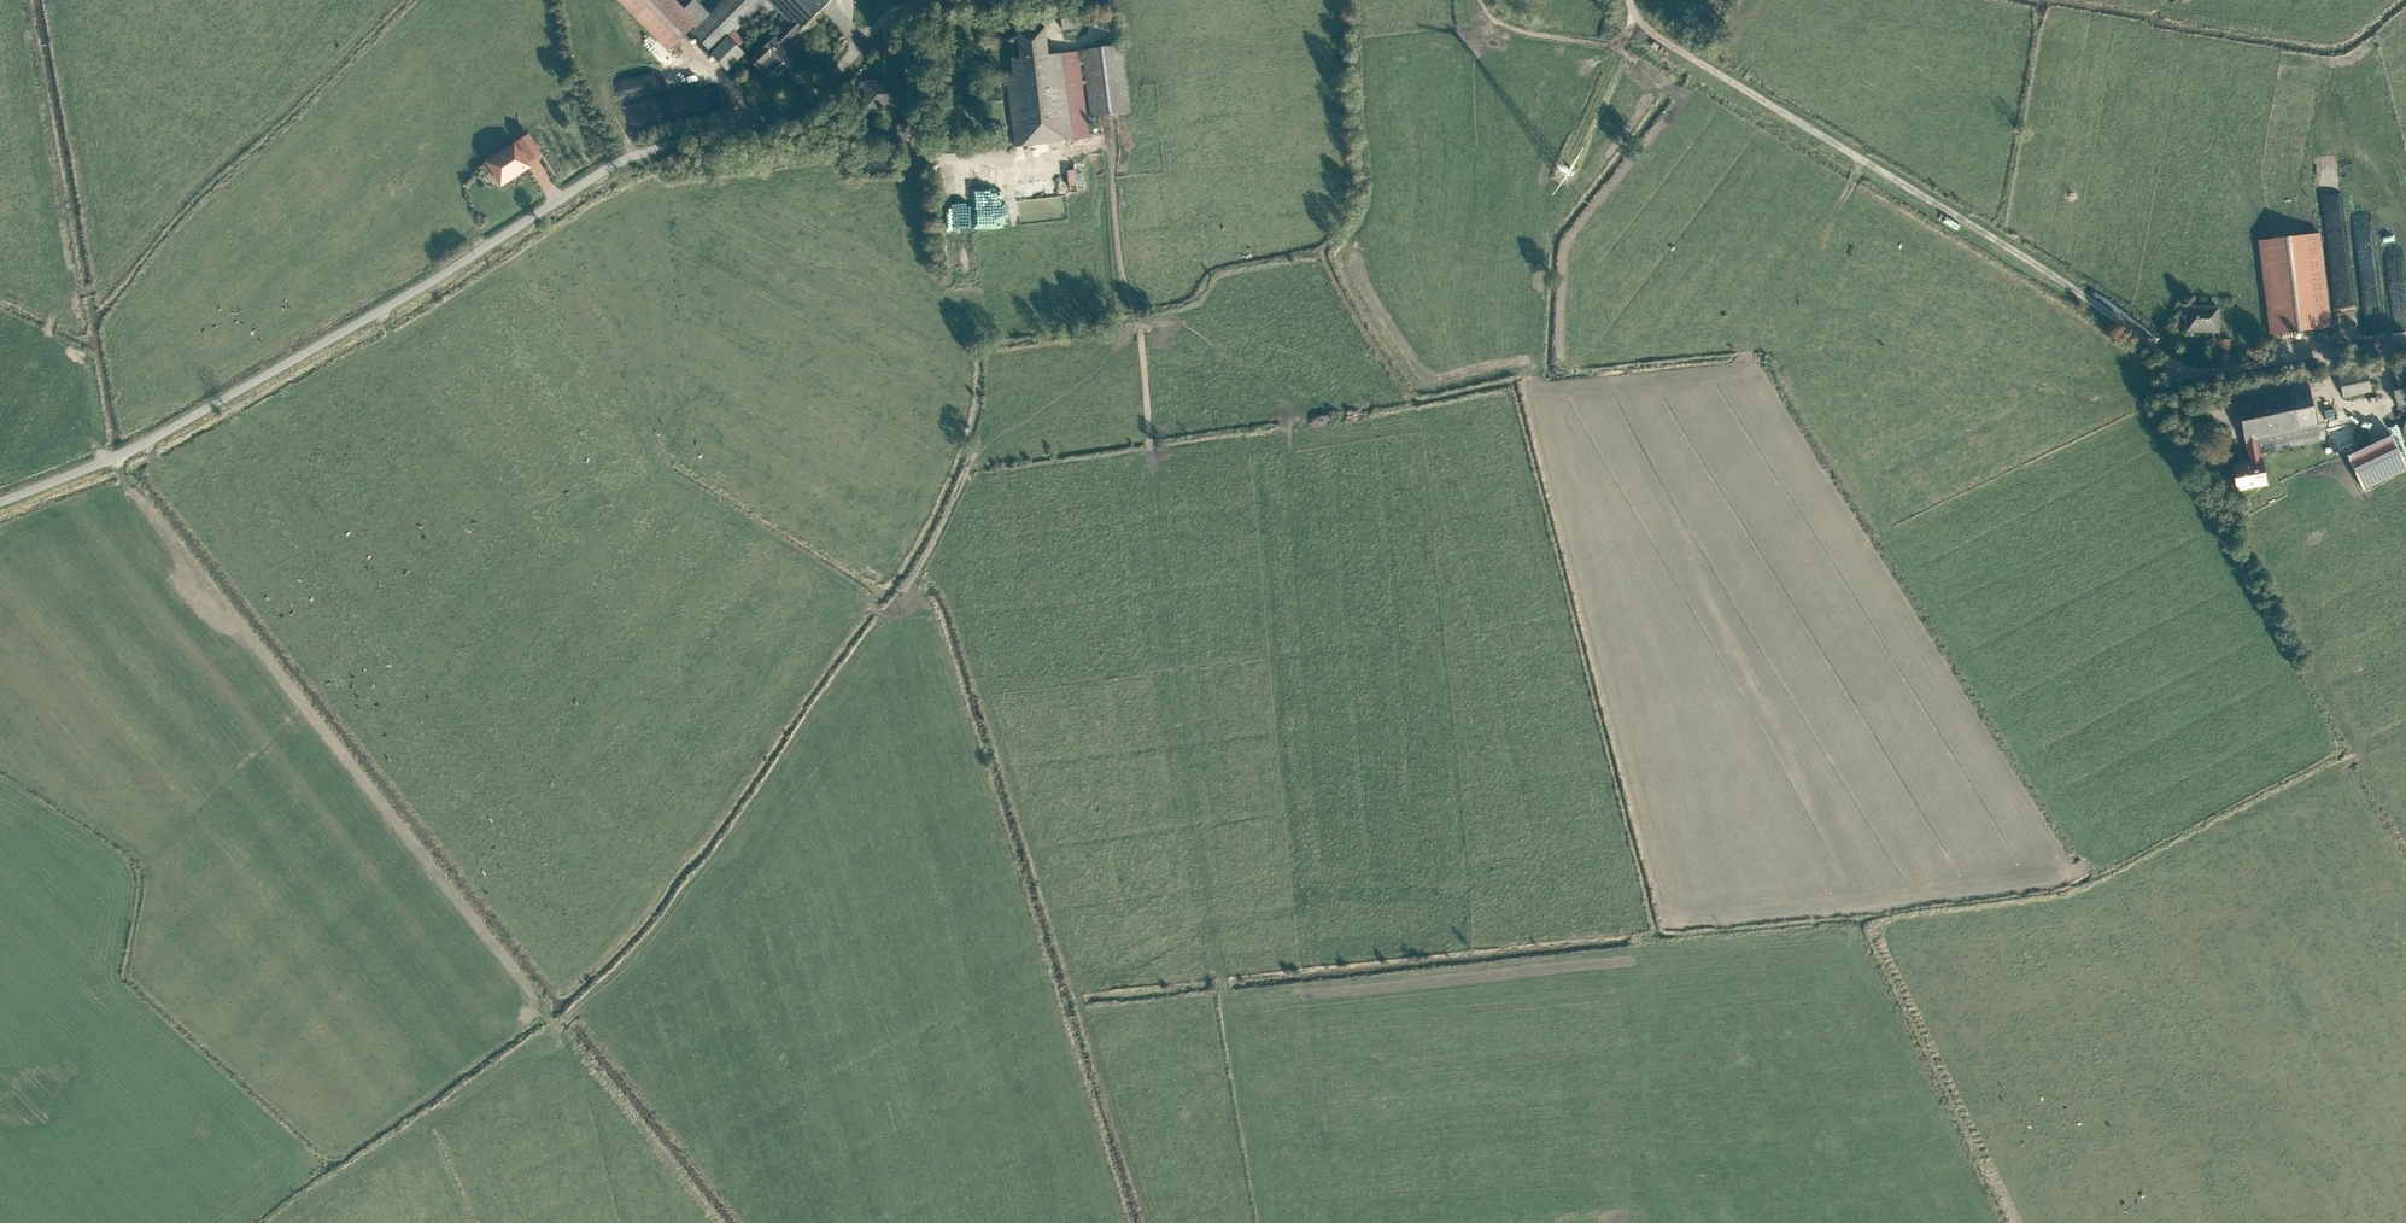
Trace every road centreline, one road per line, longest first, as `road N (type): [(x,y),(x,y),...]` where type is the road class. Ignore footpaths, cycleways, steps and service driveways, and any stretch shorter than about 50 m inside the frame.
road 1 (unclassified): [(0,501),(118,453),(626,162),(771,119),(803,102),(891,19),(955,0)]
road 2 (track): [(2405,341),(2199,370),(2170,363),(2028,259),(1662,36),(1629,0)]

